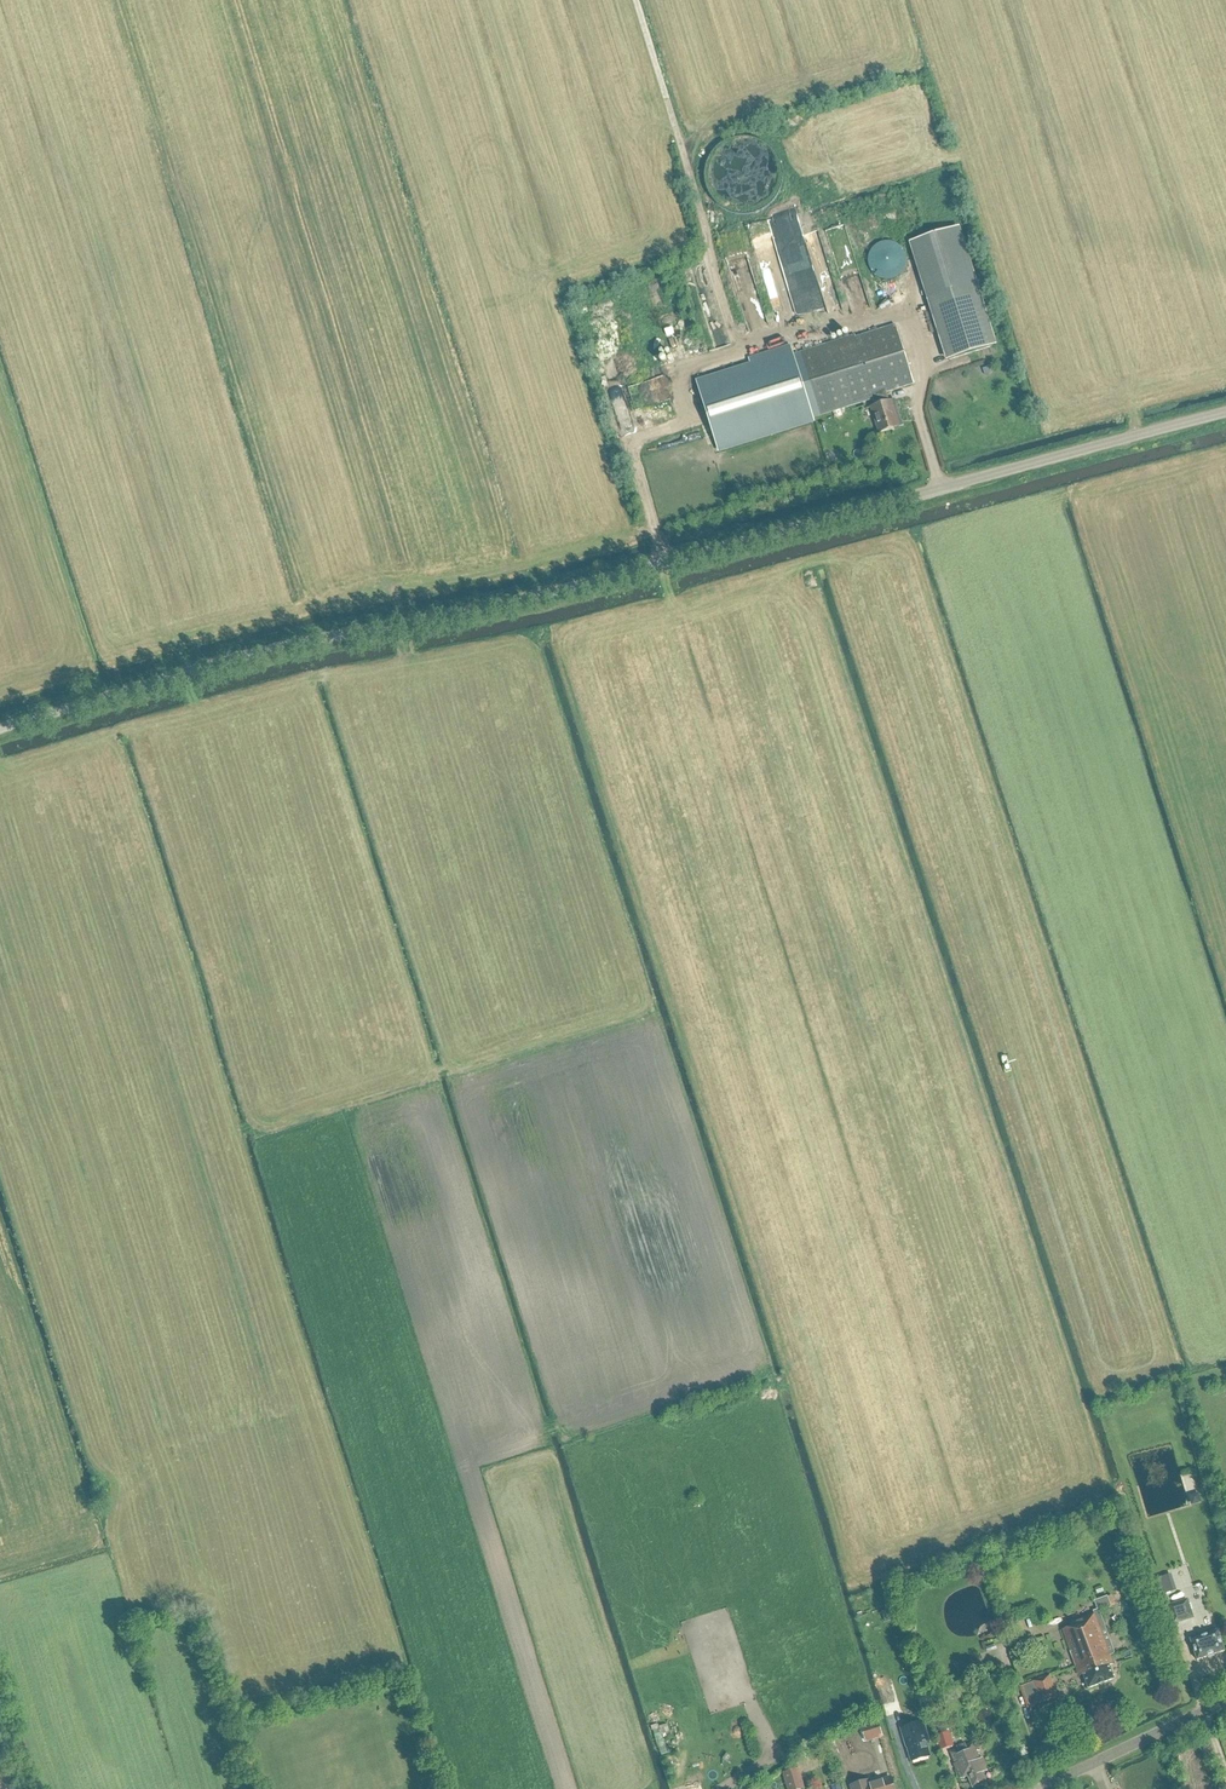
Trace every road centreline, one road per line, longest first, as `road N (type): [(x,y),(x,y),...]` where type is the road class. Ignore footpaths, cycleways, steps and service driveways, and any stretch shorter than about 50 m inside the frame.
road 1 (tertiary): [(0,729),(241,659),(611,579),(1225,414)]
road 2 (tertiary): [(1039,1788),(1225,1704)]

